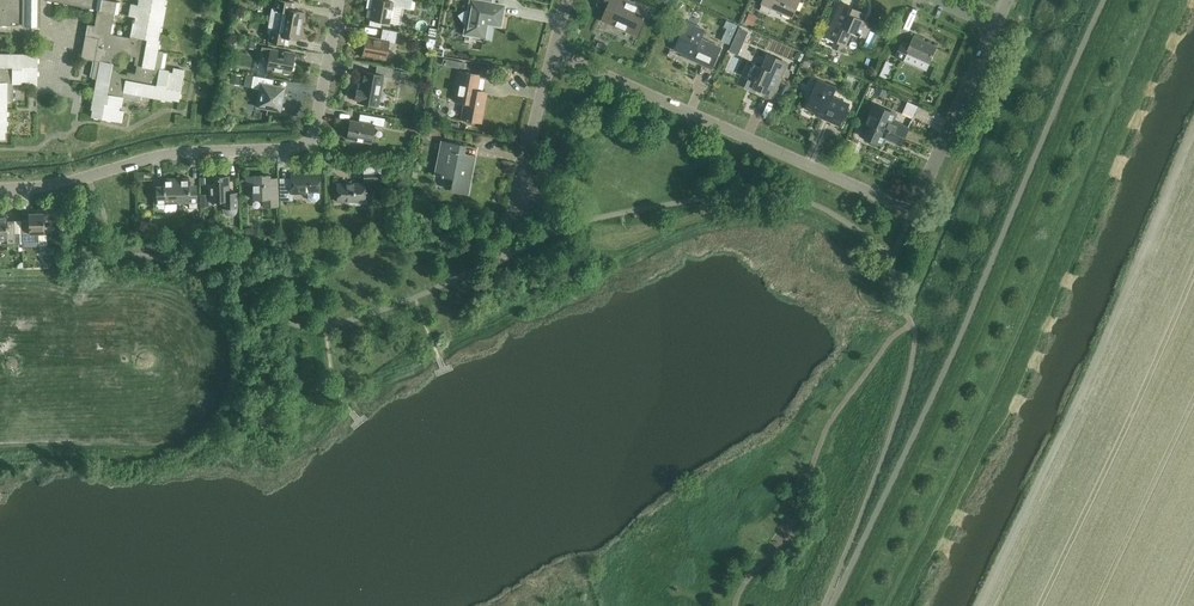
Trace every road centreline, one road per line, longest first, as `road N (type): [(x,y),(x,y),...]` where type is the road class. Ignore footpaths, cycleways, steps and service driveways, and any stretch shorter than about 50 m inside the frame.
road 1 (unclassified): [(830,605),(942,376),(1105,0)]
road 2 (residential): [(0,187),(56,183),(169,154),(299,147),(316,125),(340,0)]
road 3 (unclassified): [(825,605),(906,379),(911,325),(892,276),(906,225)]
road 4 (residential): [(913,209),(553,51)]
road 5 (residential): [(913,209),(995,25)]
road 6 (residential): [(516,201),(553,51)]

